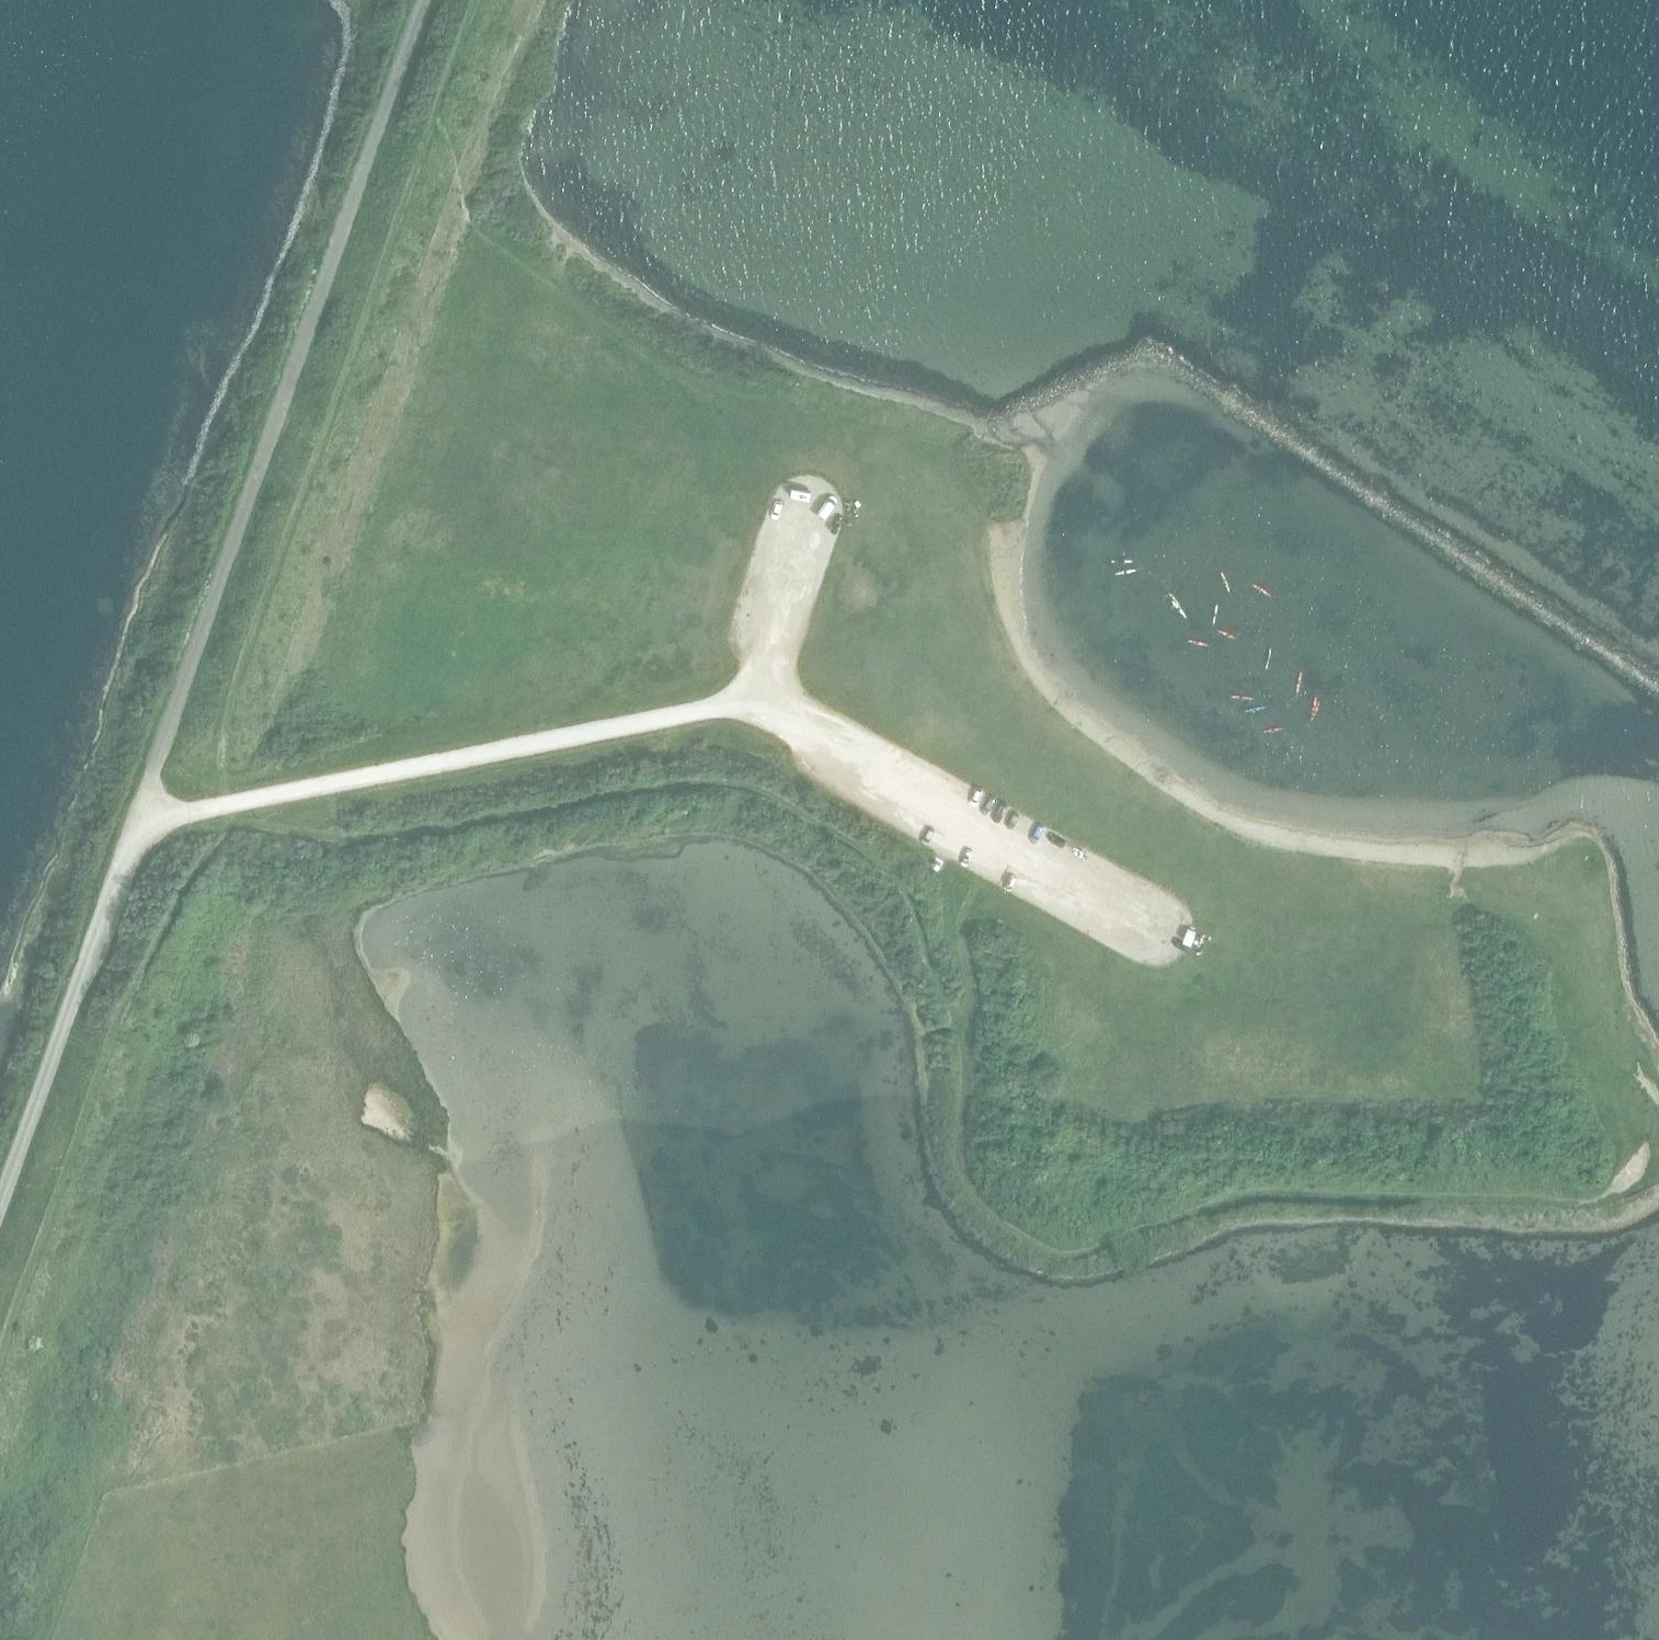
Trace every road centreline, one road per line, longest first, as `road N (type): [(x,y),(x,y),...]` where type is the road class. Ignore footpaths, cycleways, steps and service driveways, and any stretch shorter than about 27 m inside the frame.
road 1 (unclassified): [(0,1223),(424,0)]

